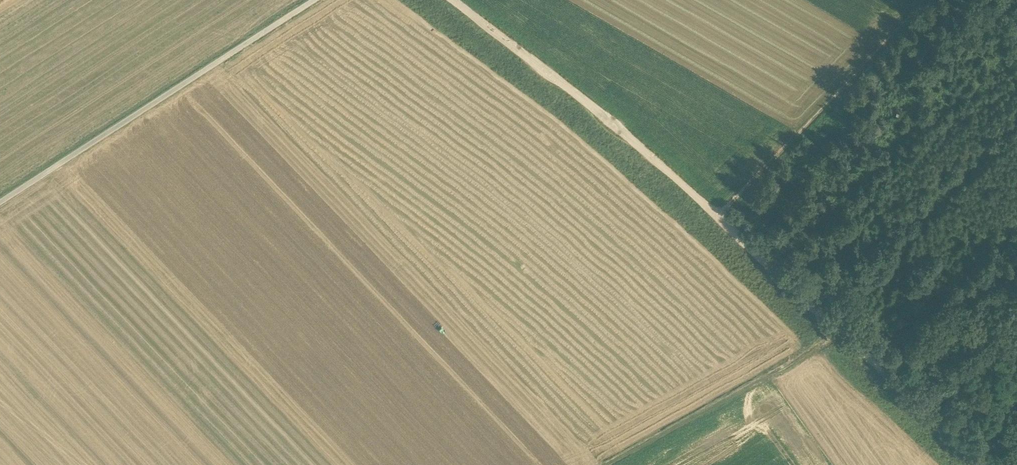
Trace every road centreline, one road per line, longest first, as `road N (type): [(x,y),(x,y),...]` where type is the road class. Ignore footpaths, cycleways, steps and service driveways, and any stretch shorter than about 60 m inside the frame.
road 1 (track): [(983,464),(718,216),(454,0)]
road 2 (track): [(0,203),(315,0)]
road 3 (track): [(718,216),(926,0)]
road 4 (track): [(602,464),(844,332)]

